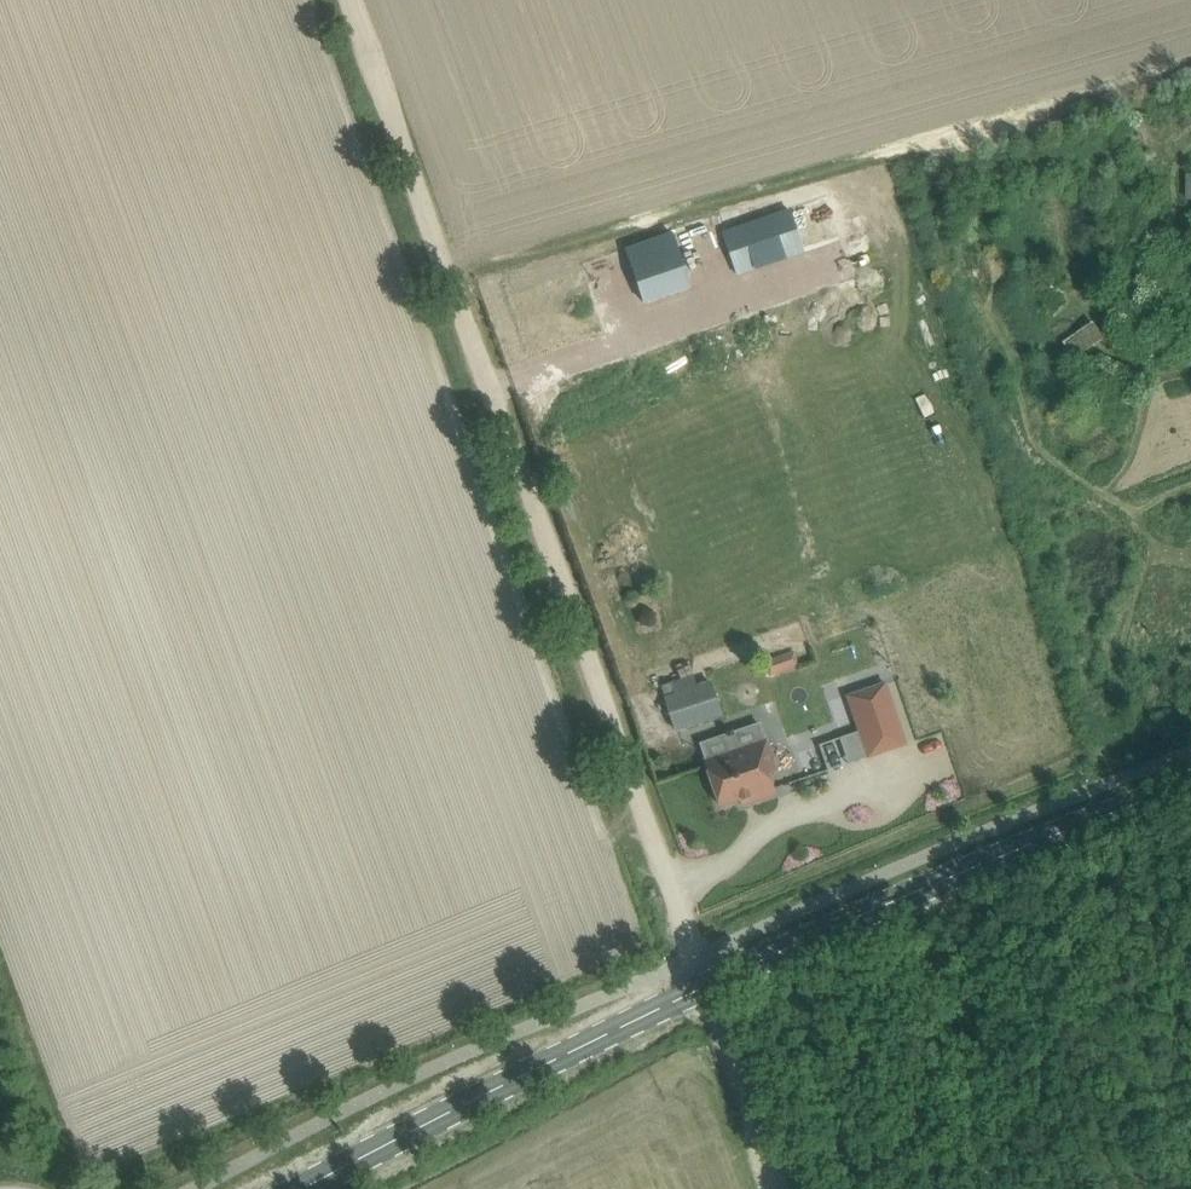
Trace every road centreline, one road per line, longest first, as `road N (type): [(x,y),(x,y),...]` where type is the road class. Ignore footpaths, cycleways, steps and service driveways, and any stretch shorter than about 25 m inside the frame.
road 1 (track): [(353,0),(698,953)]
road 2 (tertiary): [(709,984),(1190,780)]
road 3 (tertiary): [(306,1188),(709,984)]
road 4 (track): [(709,984),(783,1188)]

